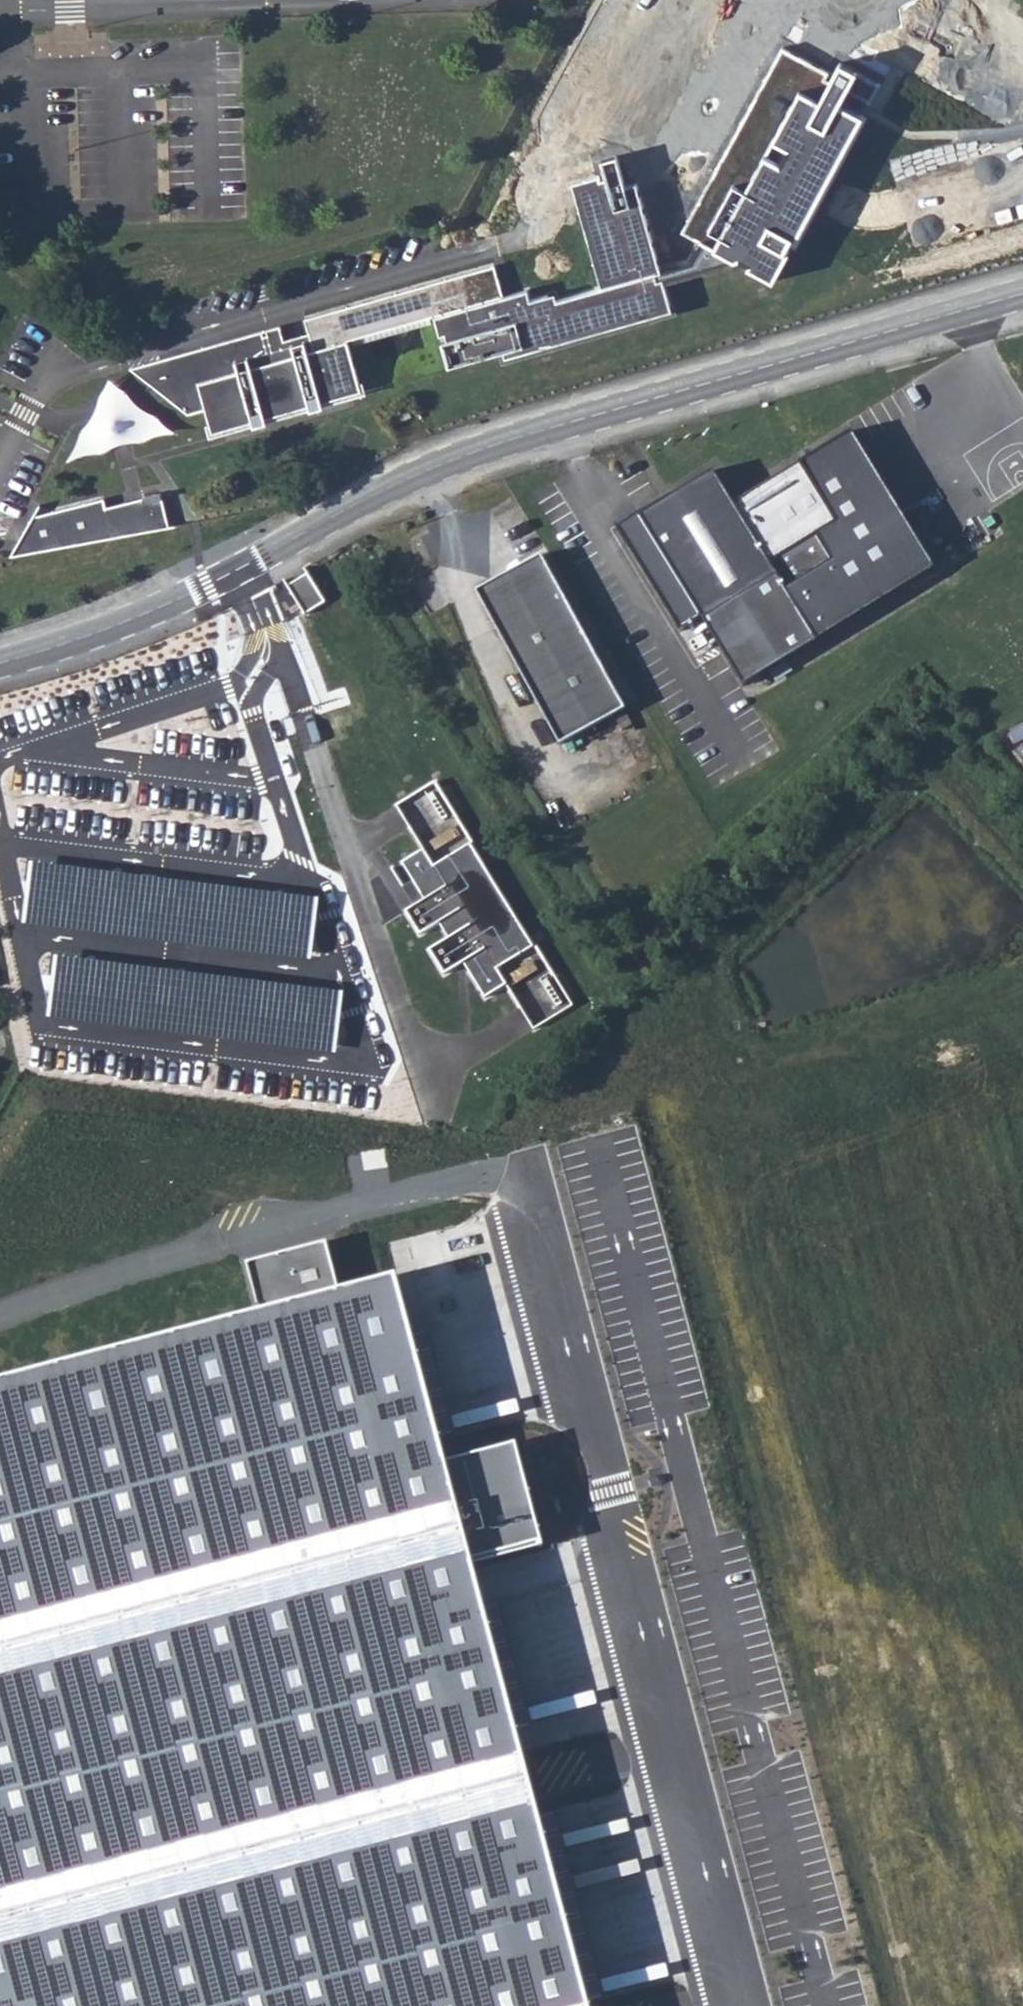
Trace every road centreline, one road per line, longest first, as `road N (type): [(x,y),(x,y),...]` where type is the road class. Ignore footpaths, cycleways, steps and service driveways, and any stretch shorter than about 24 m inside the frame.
road 1 (unclassified): [(0,662),(139,617),(327,520),(511,441),(1022,296)]

